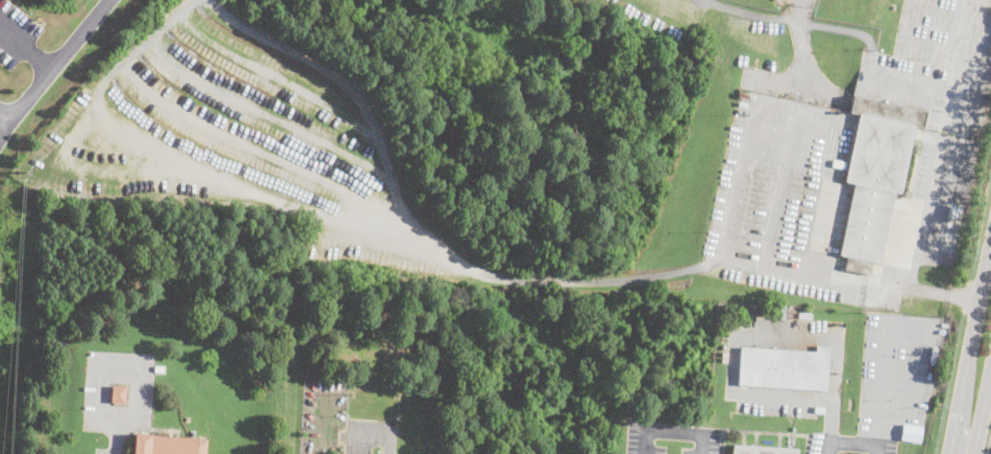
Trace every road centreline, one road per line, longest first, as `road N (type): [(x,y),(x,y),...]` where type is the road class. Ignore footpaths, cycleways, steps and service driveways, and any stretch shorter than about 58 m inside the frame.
road 1 (track): [(291,453),(290,367),(278,346),(13,193)]
road 2 (primary): [(990,245),(950,453)]

